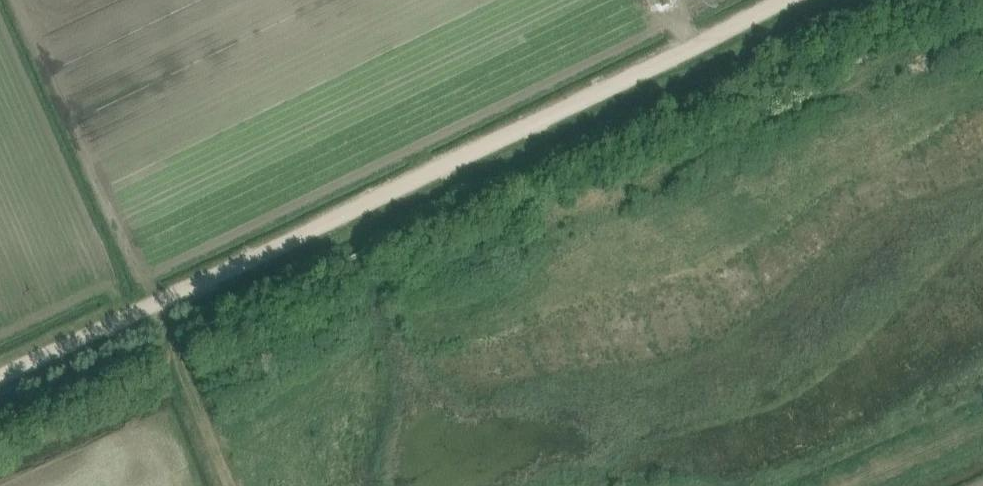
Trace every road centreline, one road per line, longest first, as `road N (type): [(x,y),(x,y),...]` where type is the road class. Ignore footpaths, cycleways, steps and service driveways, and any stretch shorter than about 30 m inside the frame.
road 1 (track): [(152,305),(774,0)]
road 2 (track): [(152,305),(227,485)]
road 3 (track): [(0,378),(152,305)]
road 4 (track): [(850,485),(982,429)]

